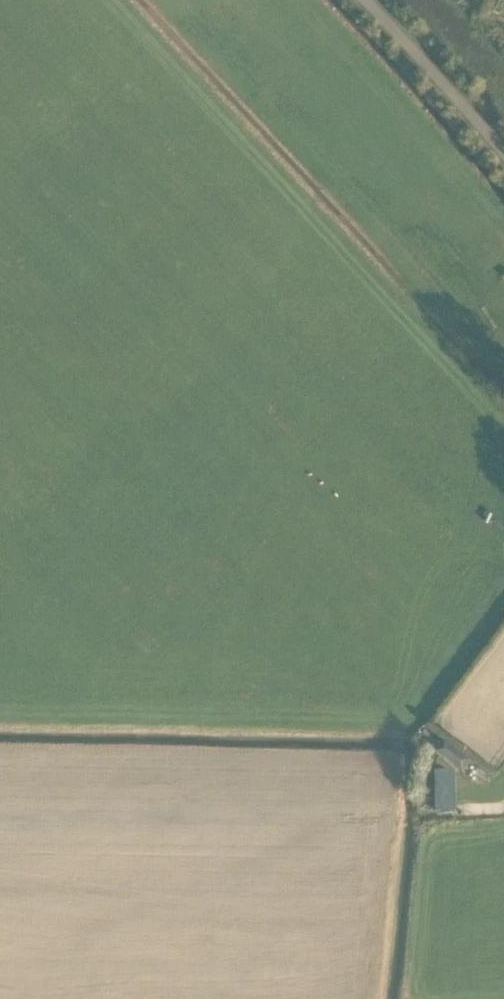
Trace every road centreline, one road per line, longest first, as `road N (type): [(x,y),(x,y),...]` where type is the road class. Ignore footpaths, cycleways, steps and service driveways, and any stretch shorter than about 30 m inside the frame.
road 1 (unclassified): [(364,0),(503,156)]
road 2 (track): [(376,813),(503,808)]

